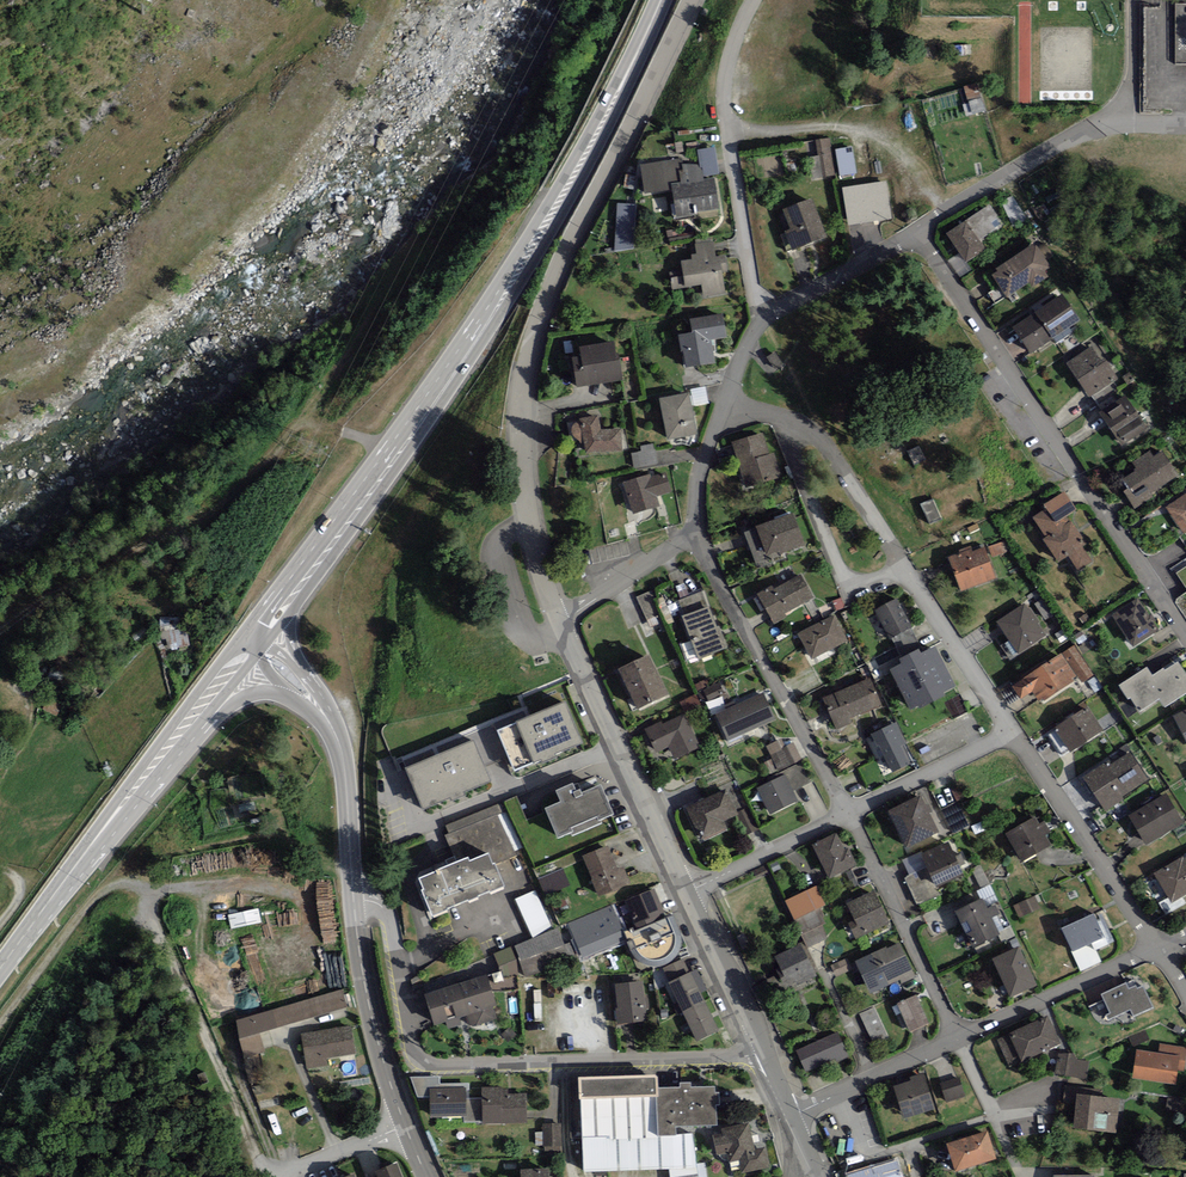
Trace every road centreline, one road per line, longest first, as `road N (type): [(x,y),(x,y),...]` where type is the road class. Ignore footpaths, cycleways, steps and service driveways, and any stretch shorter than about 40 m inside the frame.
road 1 (secondary): [(661,0),(586,154),(502,293),(250,644)]
road 2 (residential): [(560,621),(526,498),(521,419),(528,360),(556,274),(691,0)]
road 3 (residential): [(354,898),(389,916),(411,1040),(432,1063),(762,1051)]
road 4 (track): [(263,1176),(187,965),(102,880),(0,1019)]
road 5 (residential): [(916,232),(1185,637)]
road 6 (track): [(396,447),(294,426),(232,493),(185,527),(0,633)]
road 7 (residential): [(1007,729),(827,442),(803,422),(727,398)]
road 8 (secondary): [(250,644),(0,973)]
road 9 (residential): [(758,318),(724,86),(755,0)]
road 10 (residential): [(845,811),(692,536)]
road 11 (residential): [(686,892),(560,621)]
road 12 (tertiary): [(354,898),(335,732),(313,698),(250,644)]
road 13 (residential): [(1158,947),(1007,729)]
road 14 (residential): [(958,1037),(845,811)]
road 15 (residential): [(916,232),(1075,136),(1126,127)]
road 16 (tertiary): [(402,1123),(374,1028),(354,898)]
road 17 (residential): [(958,1037),(1158,947)]
road 18 (residential): [(792,1114),(958,1037)]
road 19 (residential): [(1007,729),(845,811)]
road 20 (residential): [(758,318),(916,232)]
road 21 (residential): [(845,811),(686,892)]
road 22 (residential): [(762,1051),(686,892)]
road 23 (residential): [(560,621),(692,536)]
road 24 (residential): [(692,536),(703,460),(727,398)]
road 25 (residential): [(275,1176),(402,1123)]

